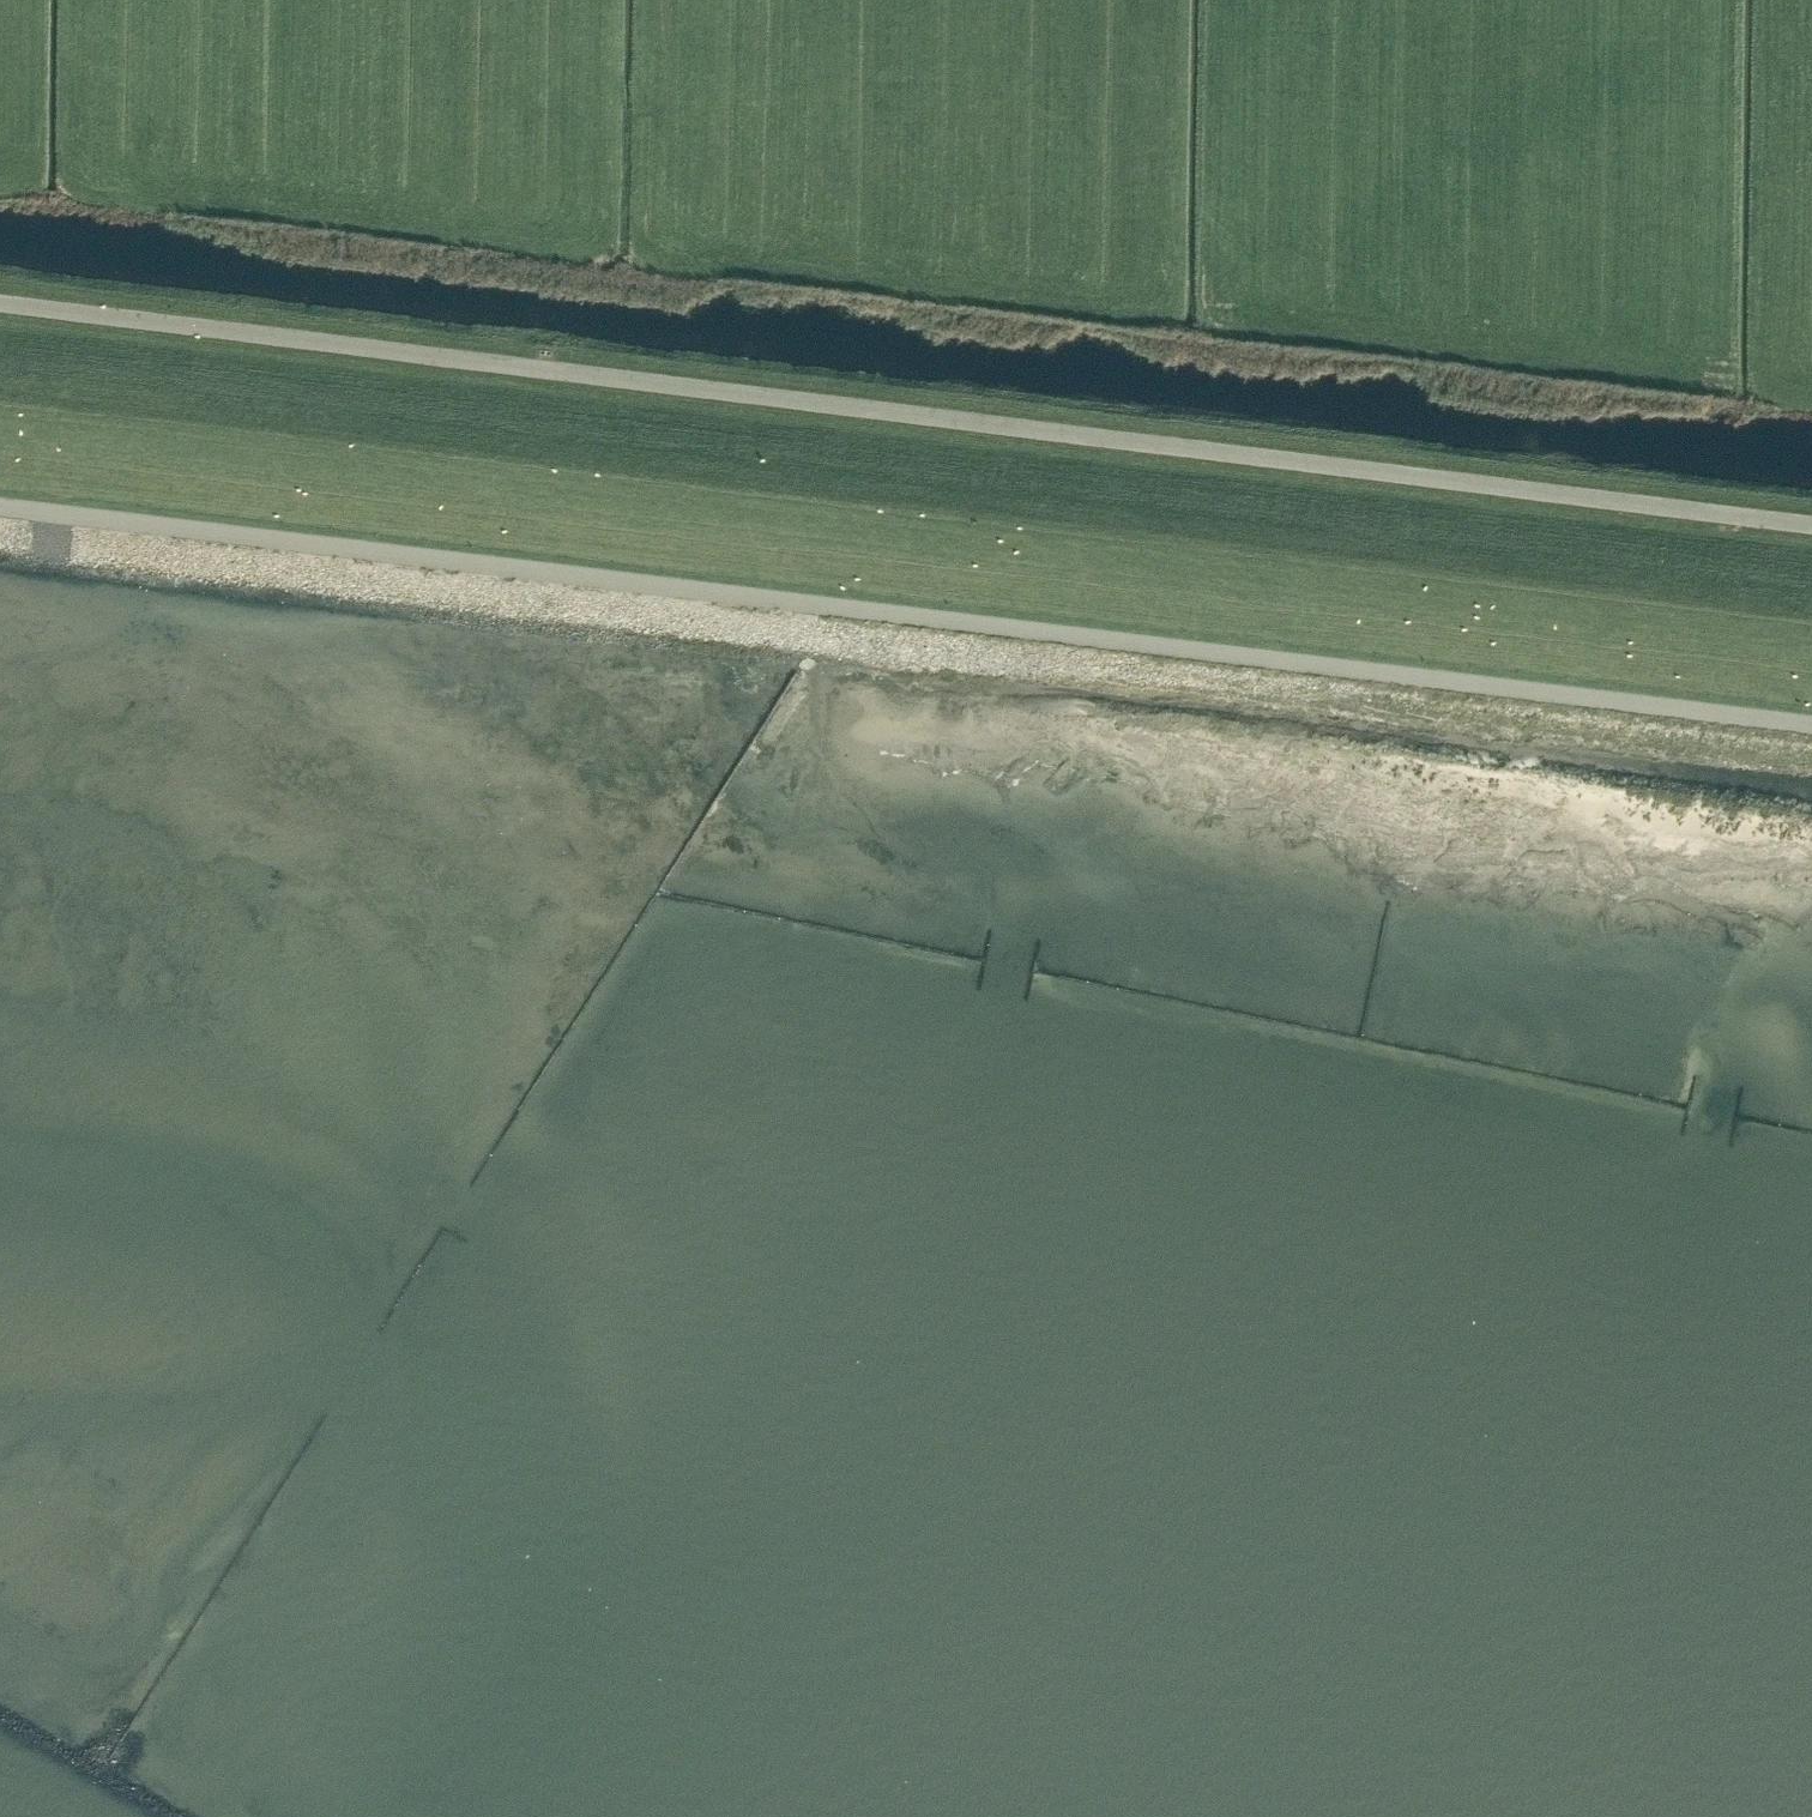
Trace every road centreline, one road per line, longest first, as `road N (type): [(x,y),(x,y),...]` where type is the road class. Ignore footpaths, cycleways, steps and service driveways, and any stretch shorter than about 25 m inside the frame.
road 1 (unclassified): [(1811,536),(0,309)]
road 2 (unclassified): [(0,520),(1811,744)]

